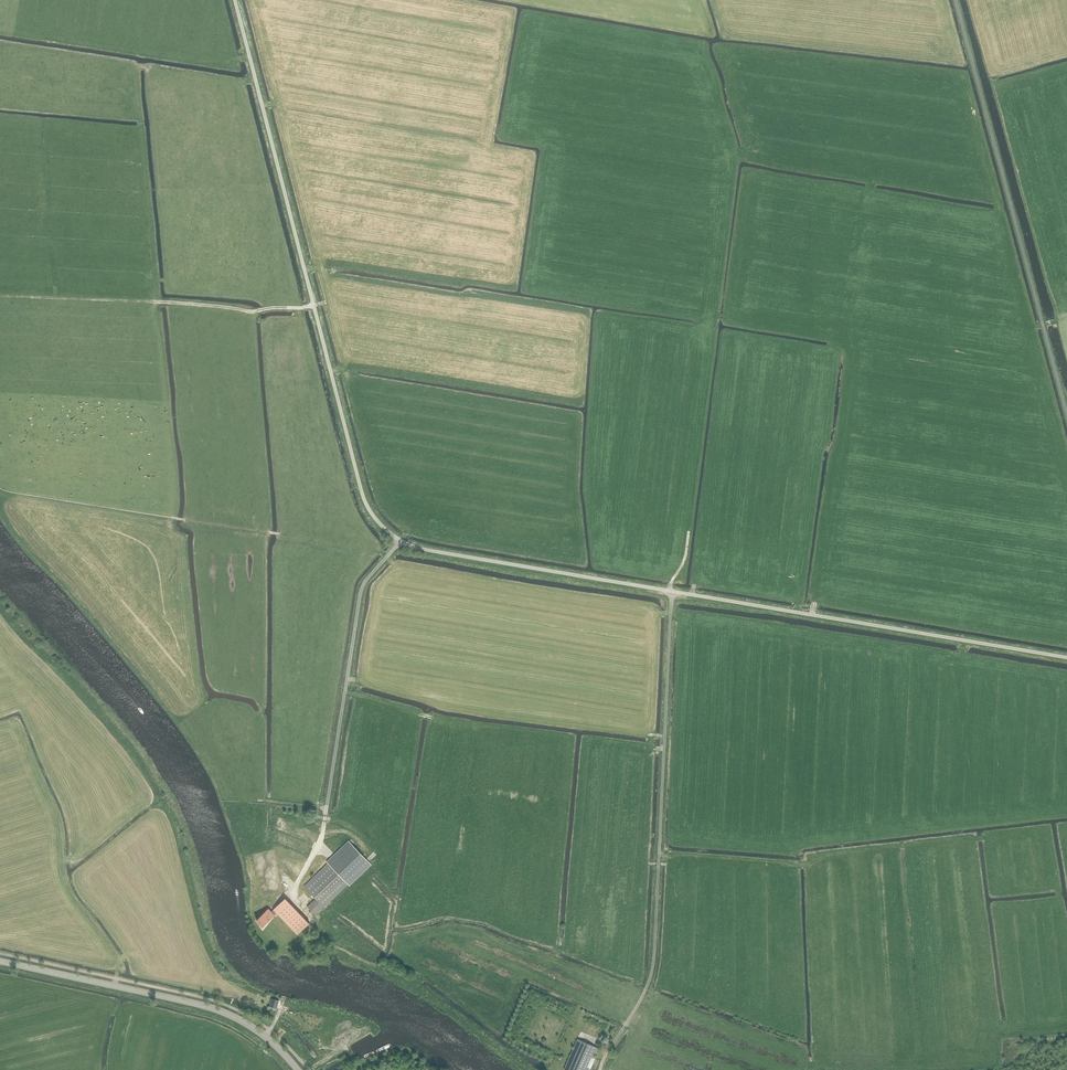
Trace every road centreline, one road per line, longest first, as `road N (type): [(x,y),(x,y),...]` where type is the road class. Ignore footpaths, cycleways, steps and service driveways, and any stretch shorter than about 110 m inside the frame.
road 1 (unclassified): [(1066,658),(429,550),(392,534),(361,490),(234,0)]
road 2 (secondary): [(0,961),(214,1009),(258,1031),(297,1069)]
road 3 (track): [(314,306),(253,311),(0,297)]
road 4 (track): [(258,800),(317,807),(316,817),(350,826),(376,852),(369,859),(378,878),(401,893)]

